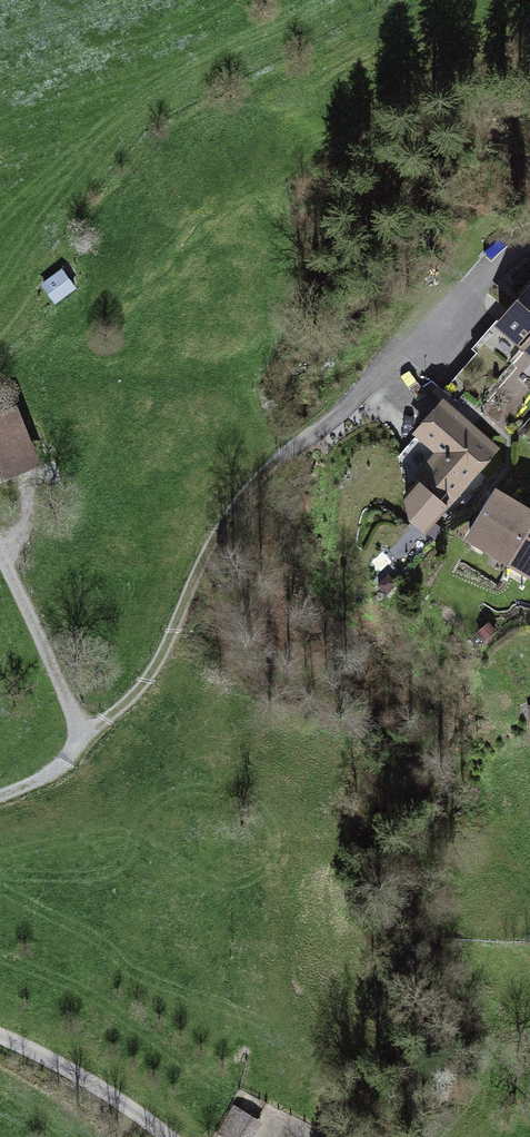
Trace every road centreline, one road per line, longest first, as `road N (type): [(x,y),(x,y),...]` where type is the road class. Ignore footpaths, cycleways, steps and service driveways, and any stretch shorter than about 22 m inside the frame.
road 1 (track): [(90,731),(130,702),(184,613),(214,538),(273,466),(341,413)]
road 2 (track): [(0,795),(62,766),(90,731),(0,559)]
road 3 (residential): [(529,243),(509,255),(451,319),(410,343),(341,413)]
road 4 (track): [(168,1136),(76,1074),(0,1037)]

